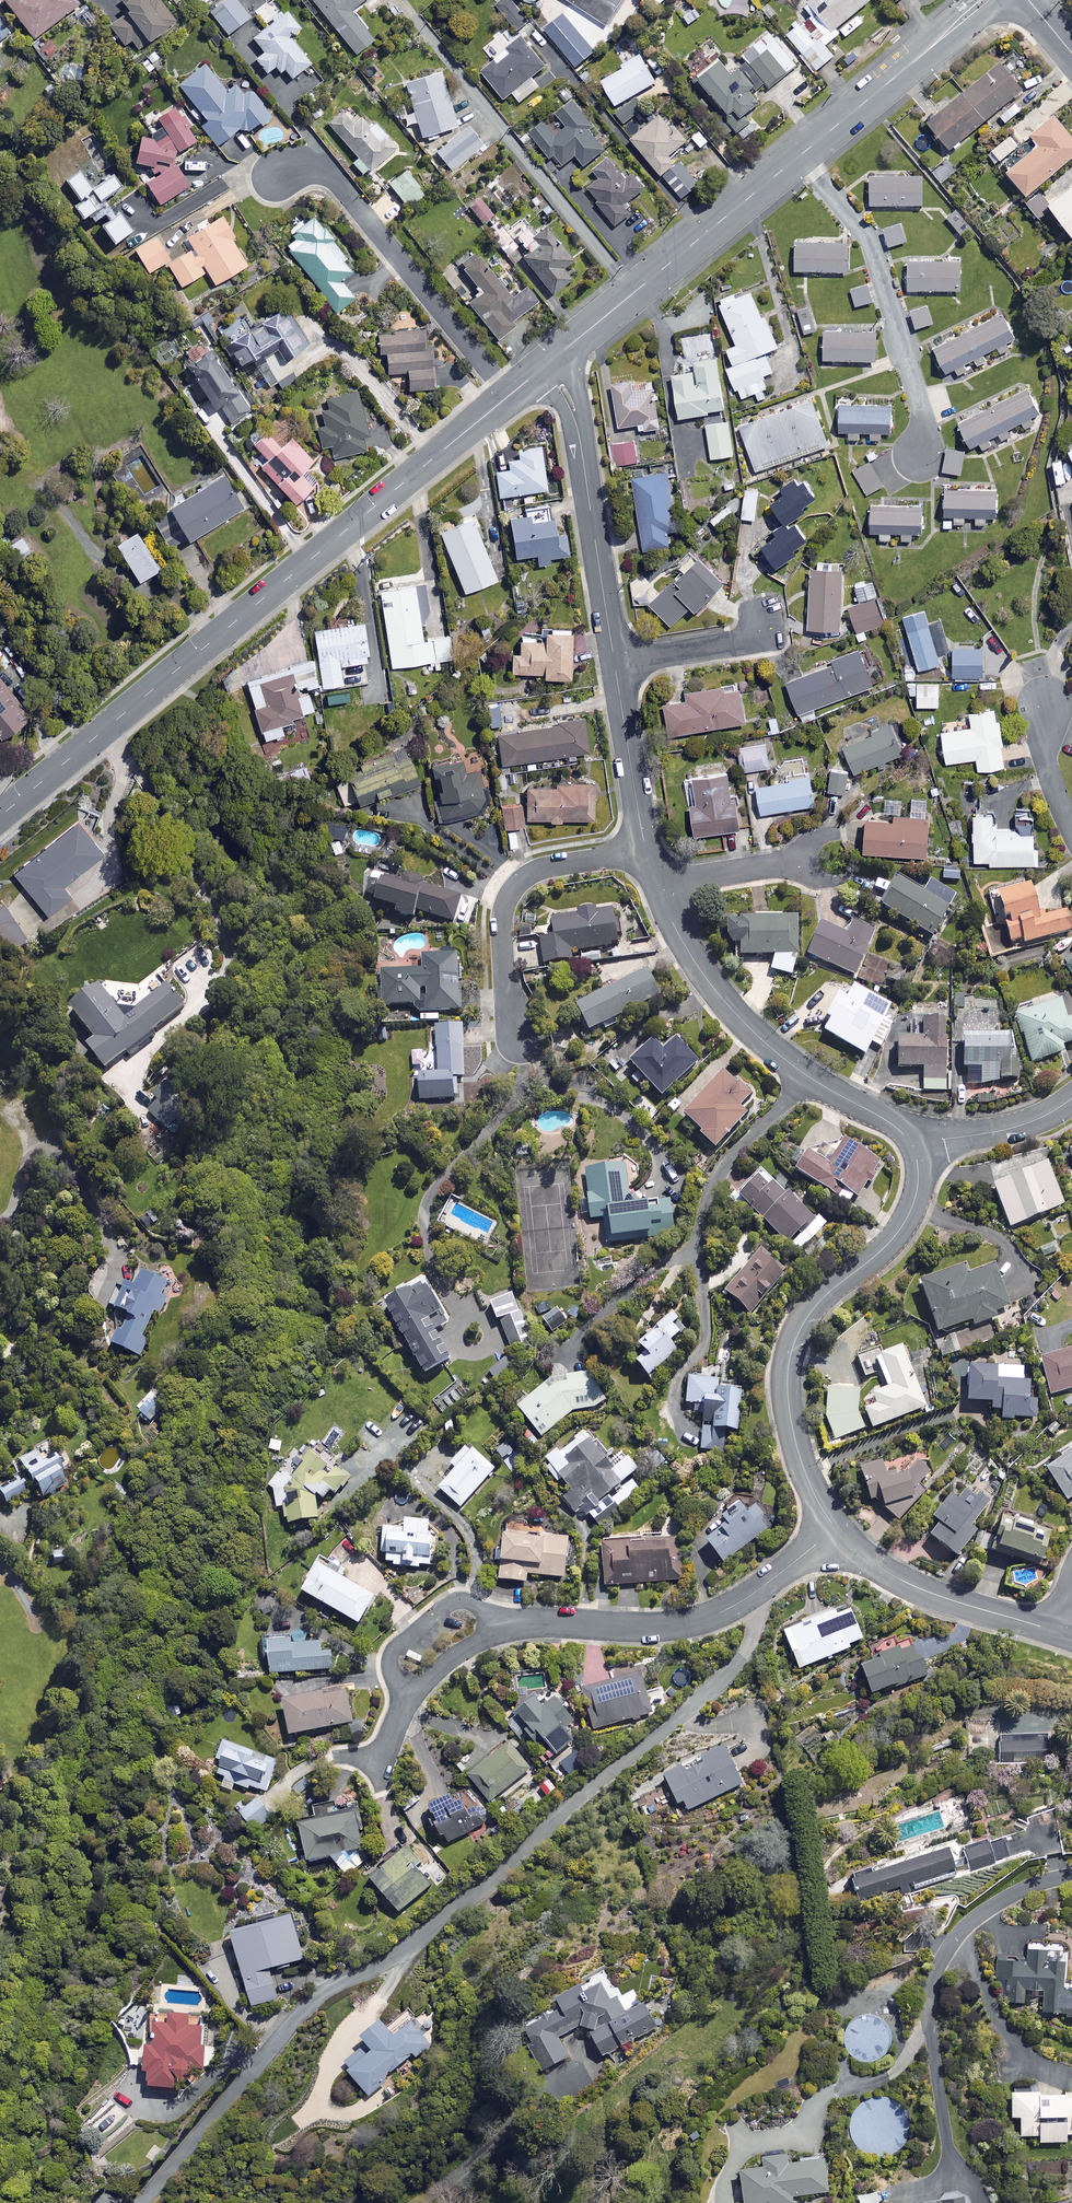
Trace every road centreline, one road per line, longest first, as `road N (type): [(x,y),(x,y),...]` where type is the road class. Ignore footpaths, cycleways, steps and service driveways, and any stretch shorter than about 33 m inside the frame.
road 1 (residential): [(141,2202),(311,2002),(412,1946),(720,1682),(753,1639),(756,1593)]
road 2 (tertiary): [(0,816),(509,396)]
road 3 (residential): [(836,1529),(802,1466),(788,1369),(814,1309),(887,1246),(909,1216),(918,1185),(912,1143)]
road 4 (residential): [(1071,1878),(988,1911),(965,1929),(936,1975),(930,2030),(948,2157)]
road 5 (residential): [(509,396),(331,174),(296,166),(276,177)]
road 6 (residential): [(919,457),(922,417),(875,254),(800,155)]
road 7 (tertiary): [(544,367),(800,155)]
road 8 (residential): [(615,662),(575,419),(544,367)]
road 9 (residential): [(522,1042),(505,965),(509,894),(546,868),(646,852)]
road 10 (residential): [(508,1625),(659,1626),(720,1613),(756,1593)]
road 11 (residential): [(1060,1634),(904,1581),(836,1529)]
road 12 (residential): [(807,1075),(717,993),(656,884)]
road 13 (tertiary): [(800,155),(989,0)]
road 14 (residential): [(698,1252),(719,1175),(807,1075)]
road 15 (residential): [(646,852),(615,662)]
road 16 (residential): [(508,1625),(466,1603),(447,1606),(392,1653),(394,1677),(410,1699)]
road 17 (residential): [(912,1143),(1015,1128),(1071,1099)]
road 18 (residential): [(552,2095),(424,2202)]
road 19 (residential): [(763,621),(751,640),(615,662)]
road 20 (residential): [(799,862),(656,884)]
road 21 (residential): [(1071,830),(1046,770),(1048,696)]
road 22 (residential): [(912,1143),(807,1075)]
road 23 (residential): [(410,1699),(508,1625)]

